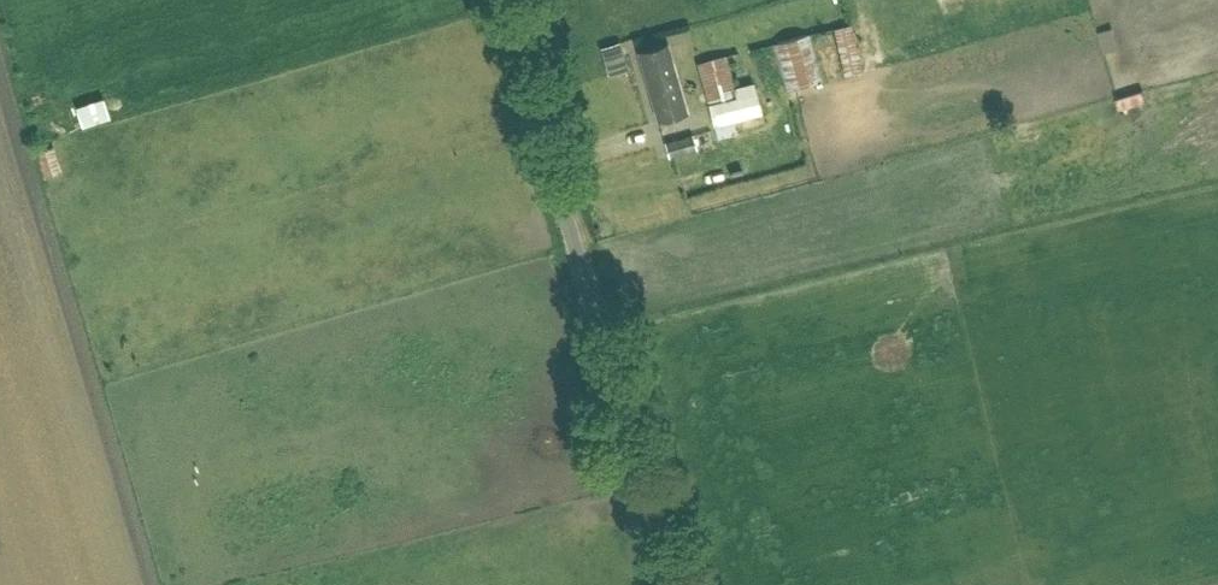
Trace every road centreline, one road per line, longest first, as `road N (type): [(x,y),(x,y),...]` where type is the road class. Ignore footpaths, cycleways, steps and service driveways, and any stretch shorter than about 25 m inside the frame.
road 1 (unclassified): [(672,584),(501,0)]

